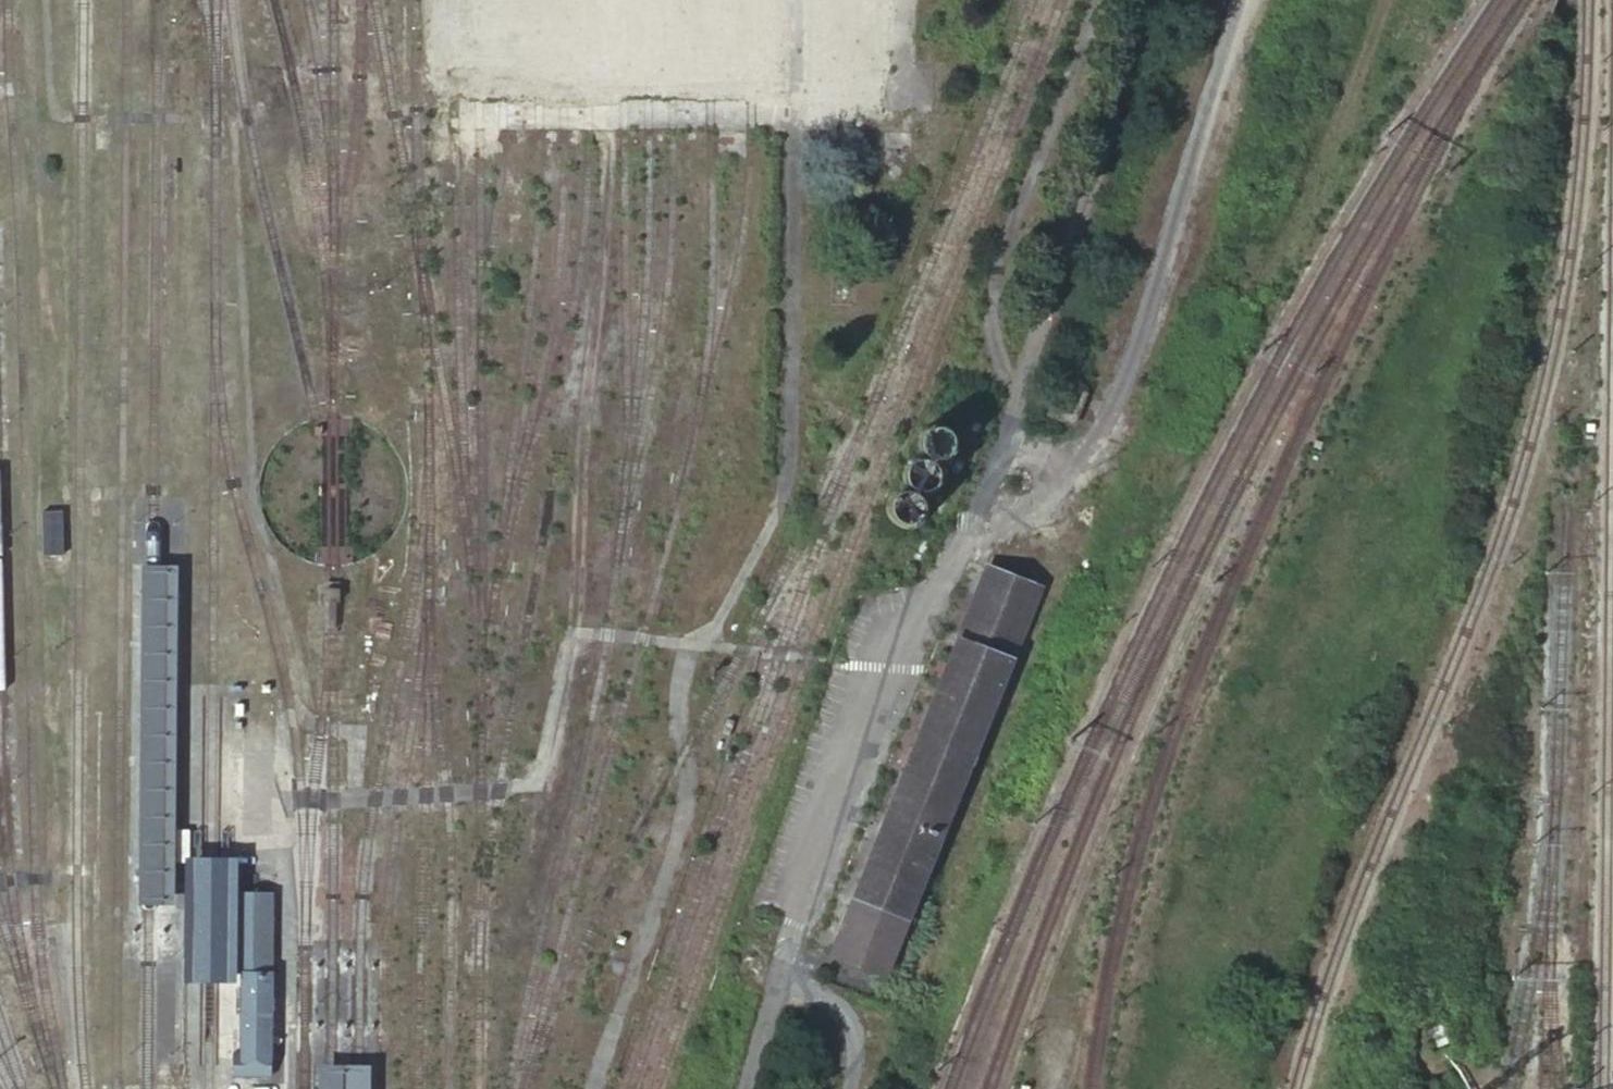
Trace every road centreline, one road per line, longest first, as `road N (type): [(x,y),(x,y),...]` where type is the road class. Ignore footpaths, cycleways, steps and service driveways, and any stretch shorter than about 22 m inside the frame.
road 1 (unclassified): [(743,1088),(899,629),(943,587),(1008,440),(1124,103),(1147,0)]

